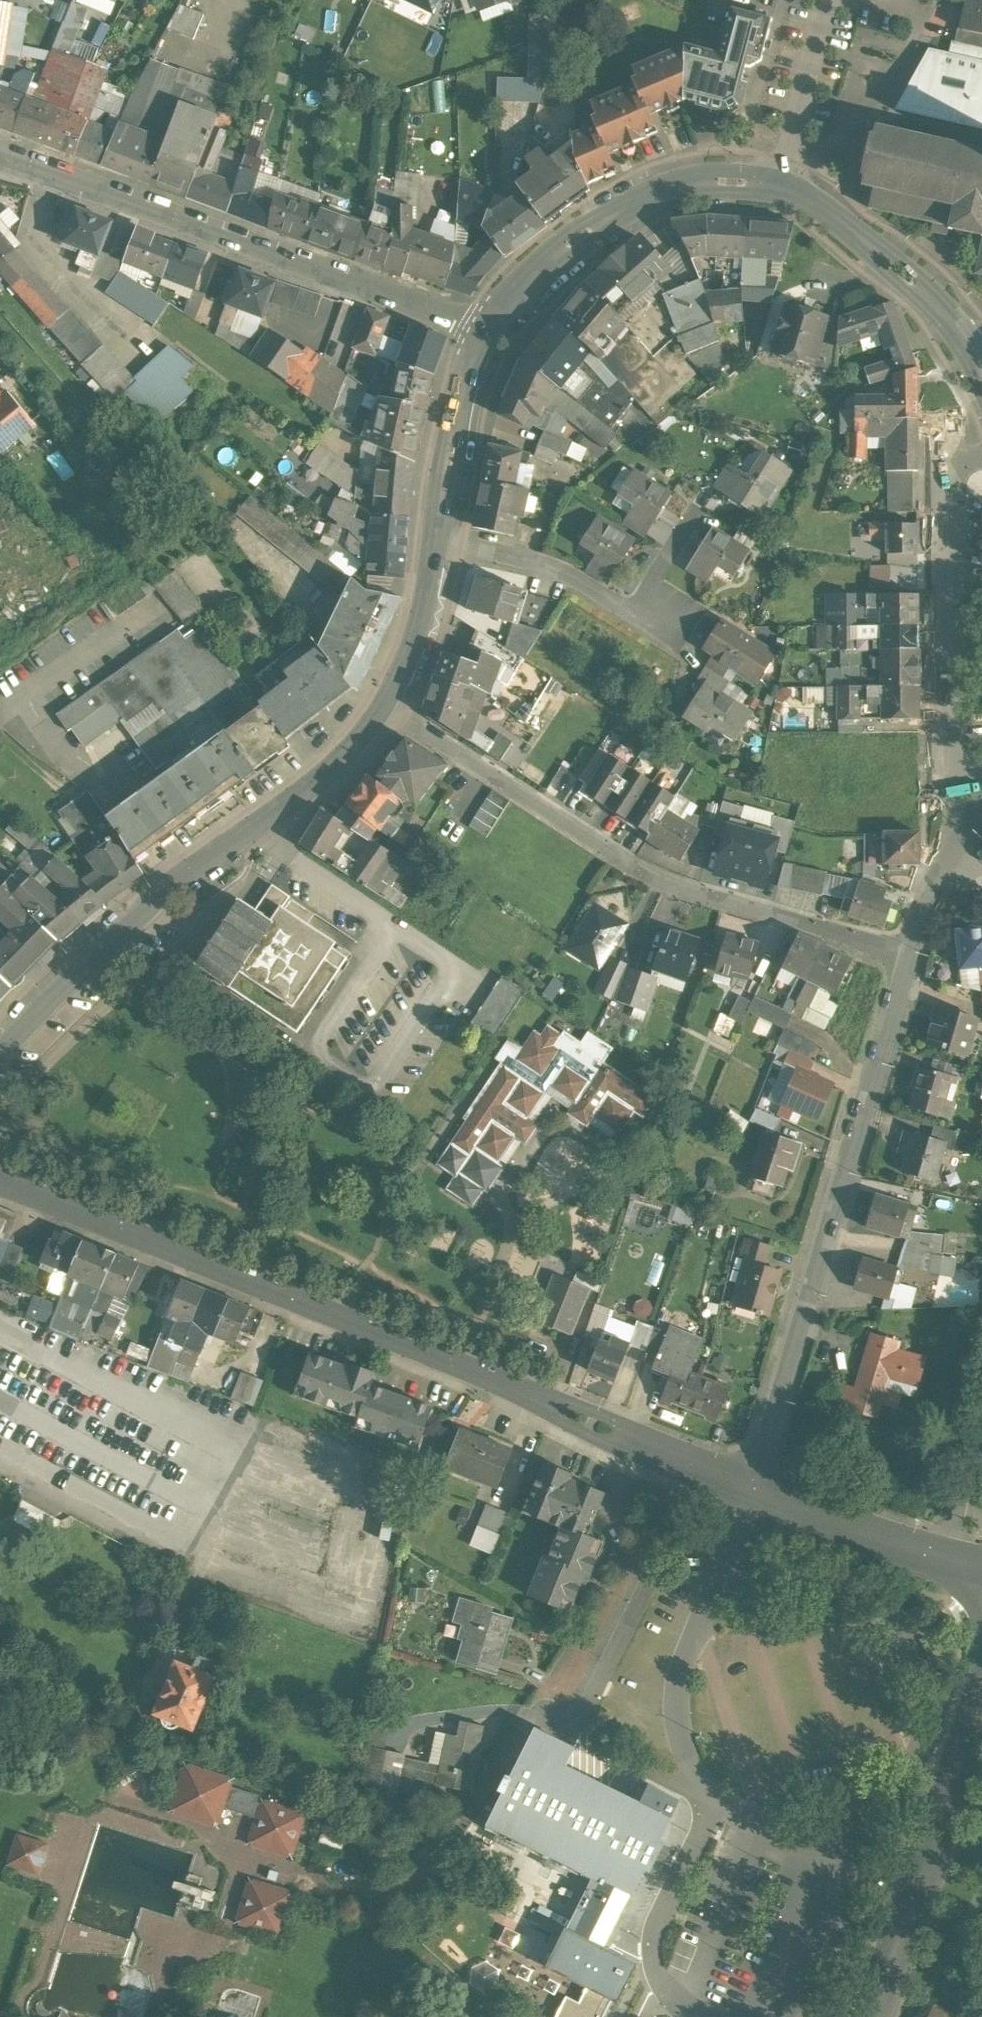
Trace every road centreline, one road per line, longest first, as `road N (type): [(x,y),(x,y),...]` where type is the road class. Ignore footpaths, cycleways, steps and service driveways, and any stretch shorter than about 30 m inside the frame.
road 1 (unclassified): [(753,1490),(0,1183)]
road 2 (residential): [(909,956),(650,882),(383,710)]
road 3 (residential): [(753,1490),(909,956)]
road 4 (tertiary): [(383,710),(309,789),(190,873),(111,940),(0,1055)]
road 5 (tertiary): [(0,161),(487,329)]
road 6 (unclassified): [(794,190),(696,180),(646,194),(547,260),(487,329)]
road 7 (residential): [(981,805),(957,776),(955,467)]
road 8 (residential): [(437,543),(561,572),(634,617),(701,505)]
road 9 (unclassified): [(875,2016),(981,1723)]
road 10 (unclassified): [(981,1568),(753,1490)]
road 11 (tertiary): [(487,329),(468,372),(437,543)]
road 12 (tertiary): [(437,543),(411,650),(383,710)]
road 13 (unclassified): [(794,190),(893,265)]

